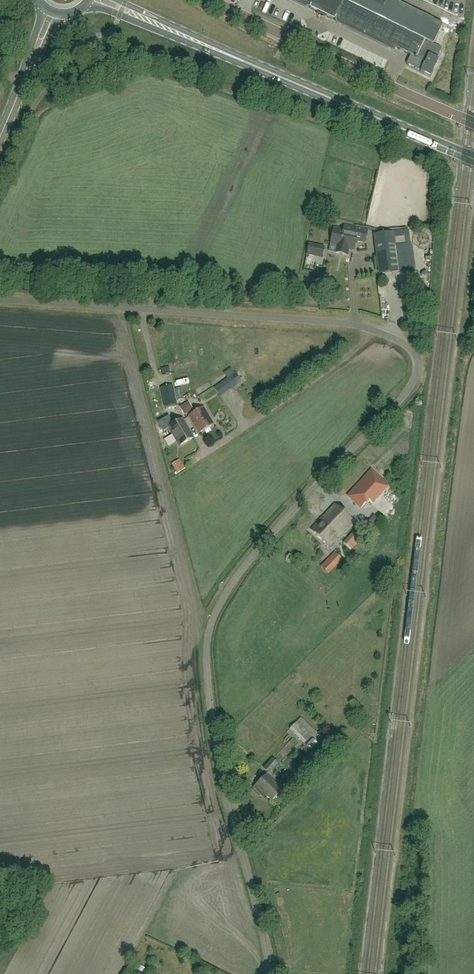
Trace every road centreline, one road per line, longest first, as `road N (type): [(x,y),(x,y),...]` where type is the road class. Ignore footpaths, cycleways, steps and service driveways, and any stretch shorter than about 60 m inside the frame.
road 1 (unclassified): [(261,973),(256,915),(211,716),(208,636),(243,569),(405,394),(417,375),(415,354),(353,324),(0,299)]
road 2 (primary): [(473,160),(189,38)]
road 3 (unclassified): [(473,120),(208,0)]

